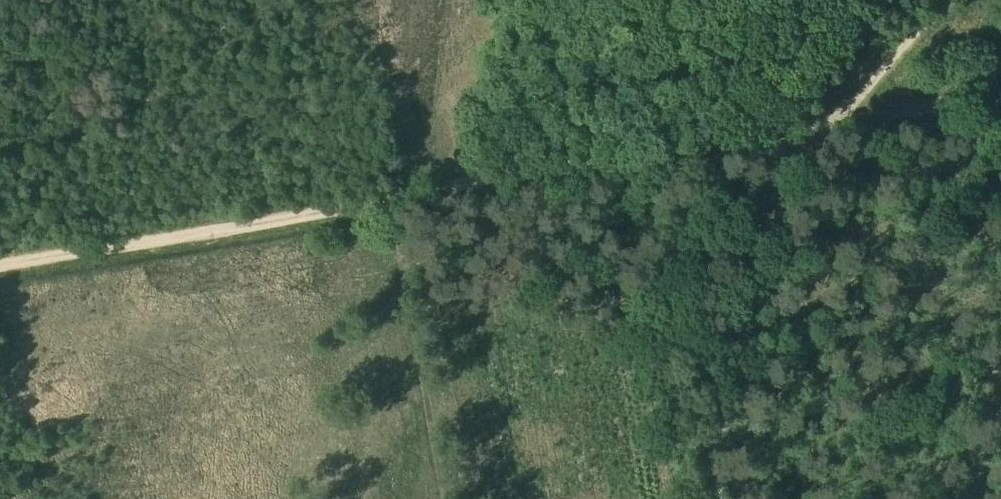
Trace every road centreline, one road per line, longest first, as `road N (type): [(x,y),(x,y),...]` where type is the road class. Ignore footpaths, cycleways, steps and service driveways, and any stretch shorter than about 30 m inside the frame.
road 1 (track): [(825,128),(383,198)]
road 2 (track): [(825,128),(762,225),(718,385),(726,498)]
road 3 (track): [(383,198),(0,260)]
road 4 (track): [(383,198),(446,498)]
road 5 (track): [(825,128),(1000,101)]
road 6 (track): [(947,0),(825,128)]

